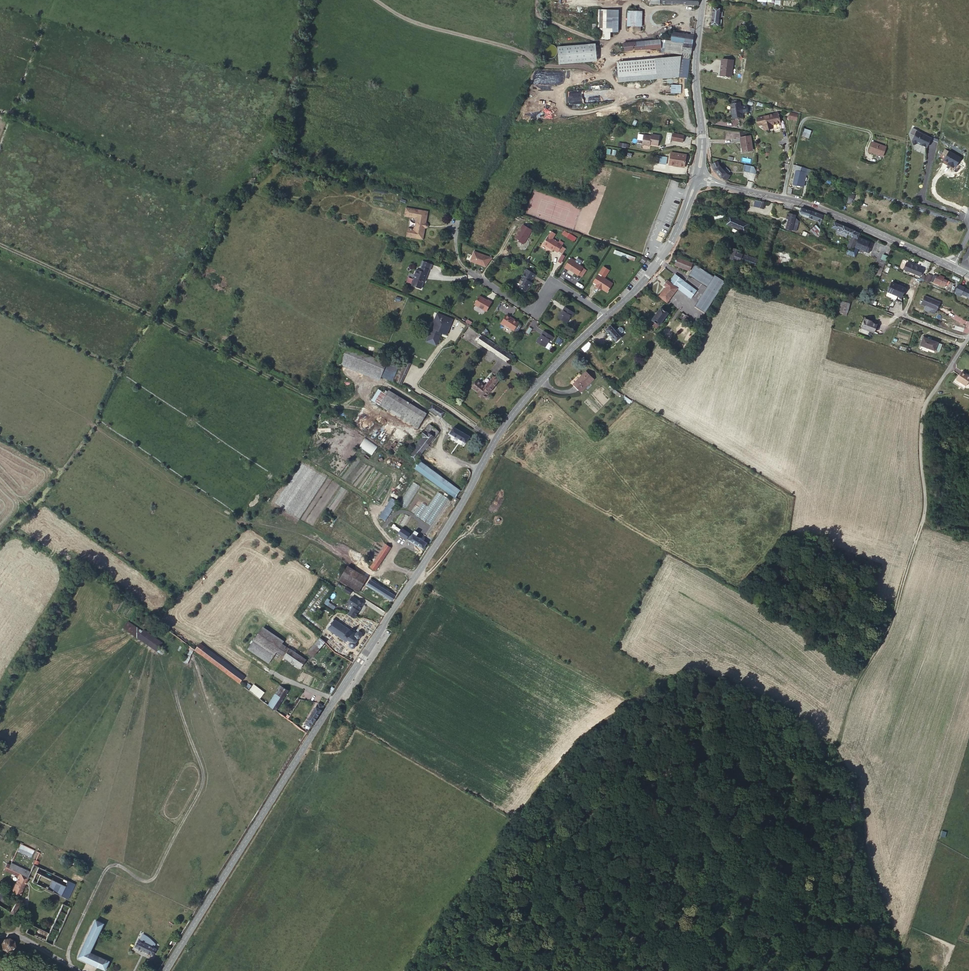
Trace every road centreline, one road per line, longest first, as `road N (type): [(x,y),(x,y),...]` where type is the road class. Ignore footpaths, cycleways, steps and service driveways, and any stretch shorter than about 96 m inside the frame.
road 1 (secondary): [(169,970),(507,422),(607,316)]
road 2 (track): [(480,470),(447,456),(440,449),(441,421),(389,386),(369,384),(334,406),(0,245)]
road 3 (track): [(917,429),(922,521),(886,631),(829,758)]
road 4 (tertiary): [(968,278),(798,203),(698,178)]
road 5 (track): [(918,970),(876,922),(829,758)]
road 6 (track): [(588,68),(539,64),(415,23),(375,0)]
road 7 (secondary): [(698,178),(703,0)]
road 8 (residential): [(607,316),(555,283),(535,313),(468,272)]
road 9 (secondary): [(607,316),(673,242),(698,178)]

